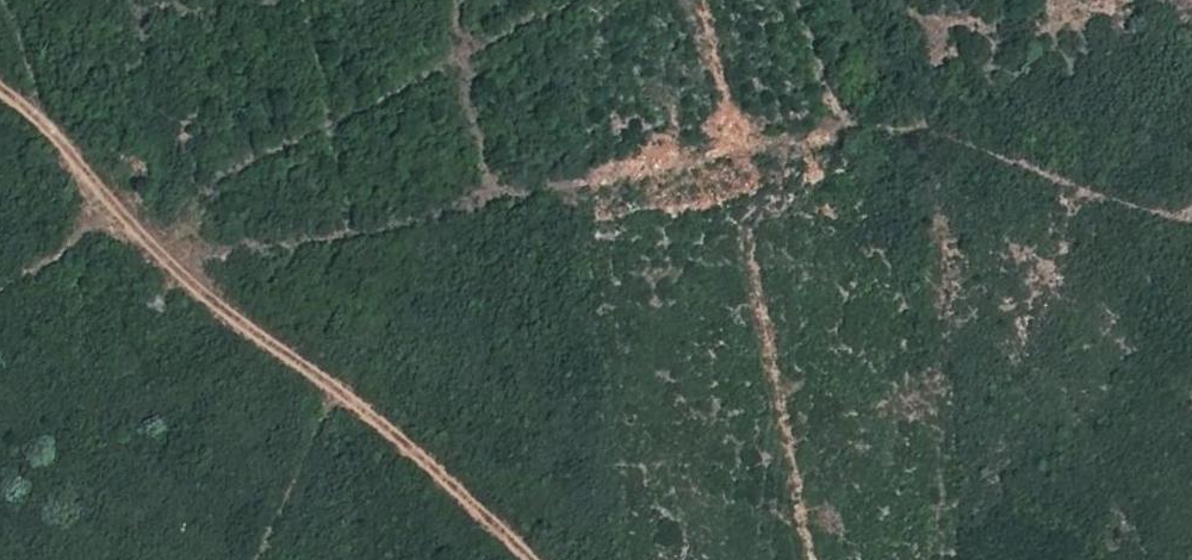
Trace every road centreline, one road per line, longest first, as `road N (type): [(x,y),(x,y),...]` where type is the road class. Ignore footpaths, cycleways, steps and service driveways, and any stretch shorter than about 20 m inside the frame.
road 1 (track): [(0,88),(59,139),(178,275),(420,456),(531,559)]
road 2 (primary): [(701,0),(737,140),(807,559)]

